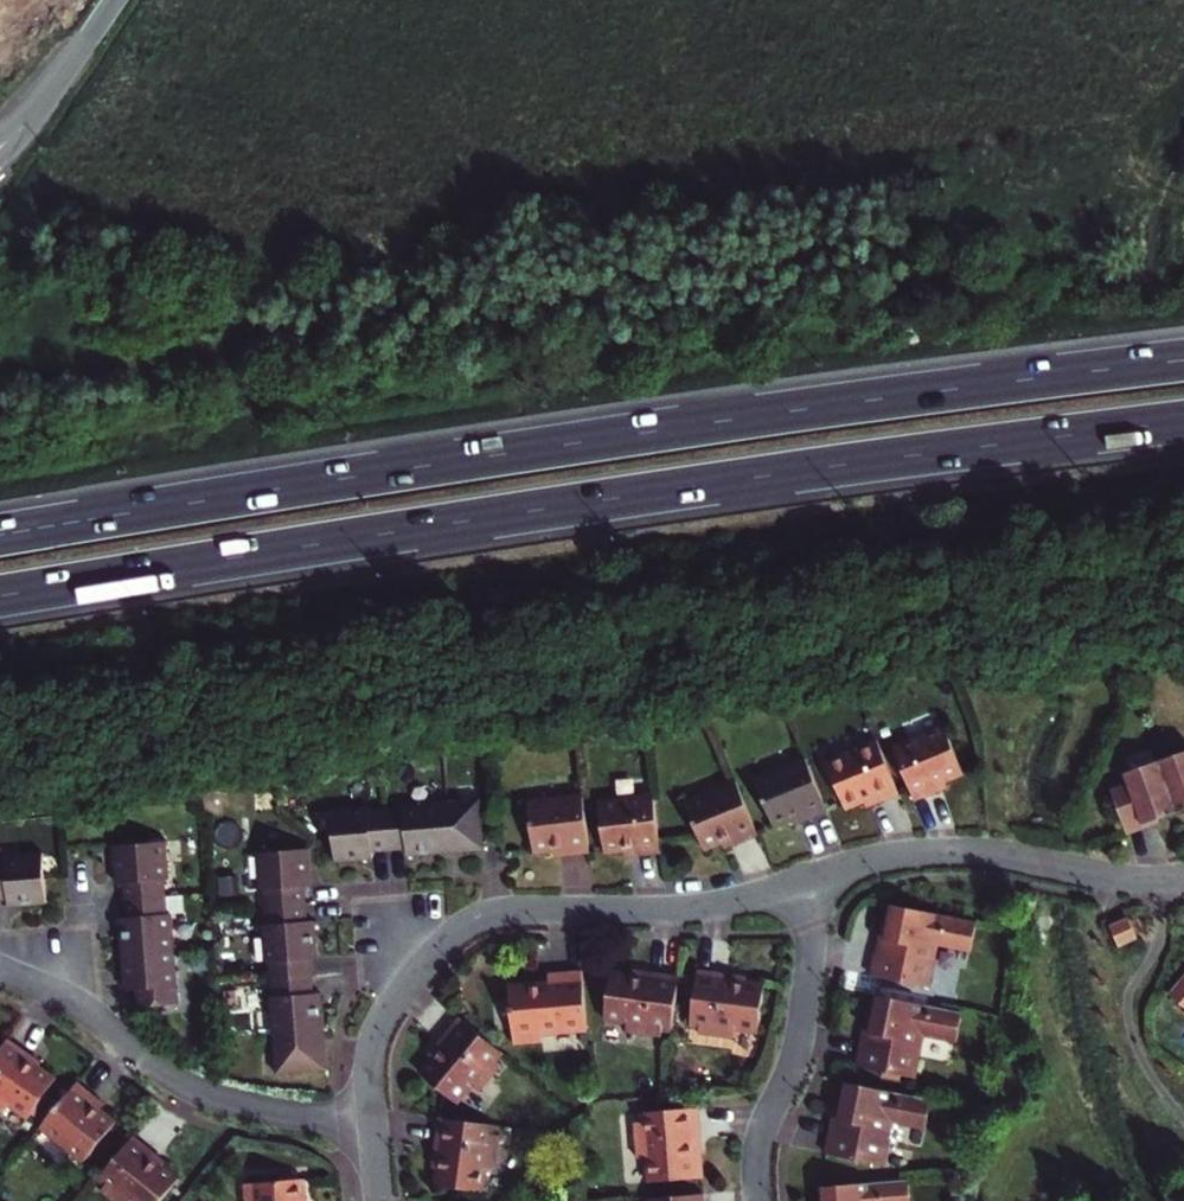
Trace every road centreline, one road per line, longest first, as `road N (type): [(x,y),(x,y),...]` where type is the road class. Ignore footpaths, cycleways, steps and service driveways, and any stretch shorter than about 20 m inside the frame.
road 1 (trunk): [(0,596),(706,483),(1183,421)]
road 2 (trunk): [(1183,360),(543,448),(0,534)]
road 3 (residential): [(372,1123),(368,1059),(380,1019),(437,945),(470,920),(510,909),(706,907),(806,882)]
road 4 (residential): [(0,970),(72,1001),(212,1096),(269,1112),(372,1123)]
road 5 (residential): [(806,882),(894,856),(949,851),(1129,880),(1183,877)]
road 6 (residential): [(759,1200),(761,1133),(804,1005),(812,924),(806,882)]
road 7 (unclassified): [(0,160),(32,129),(78,51)]

